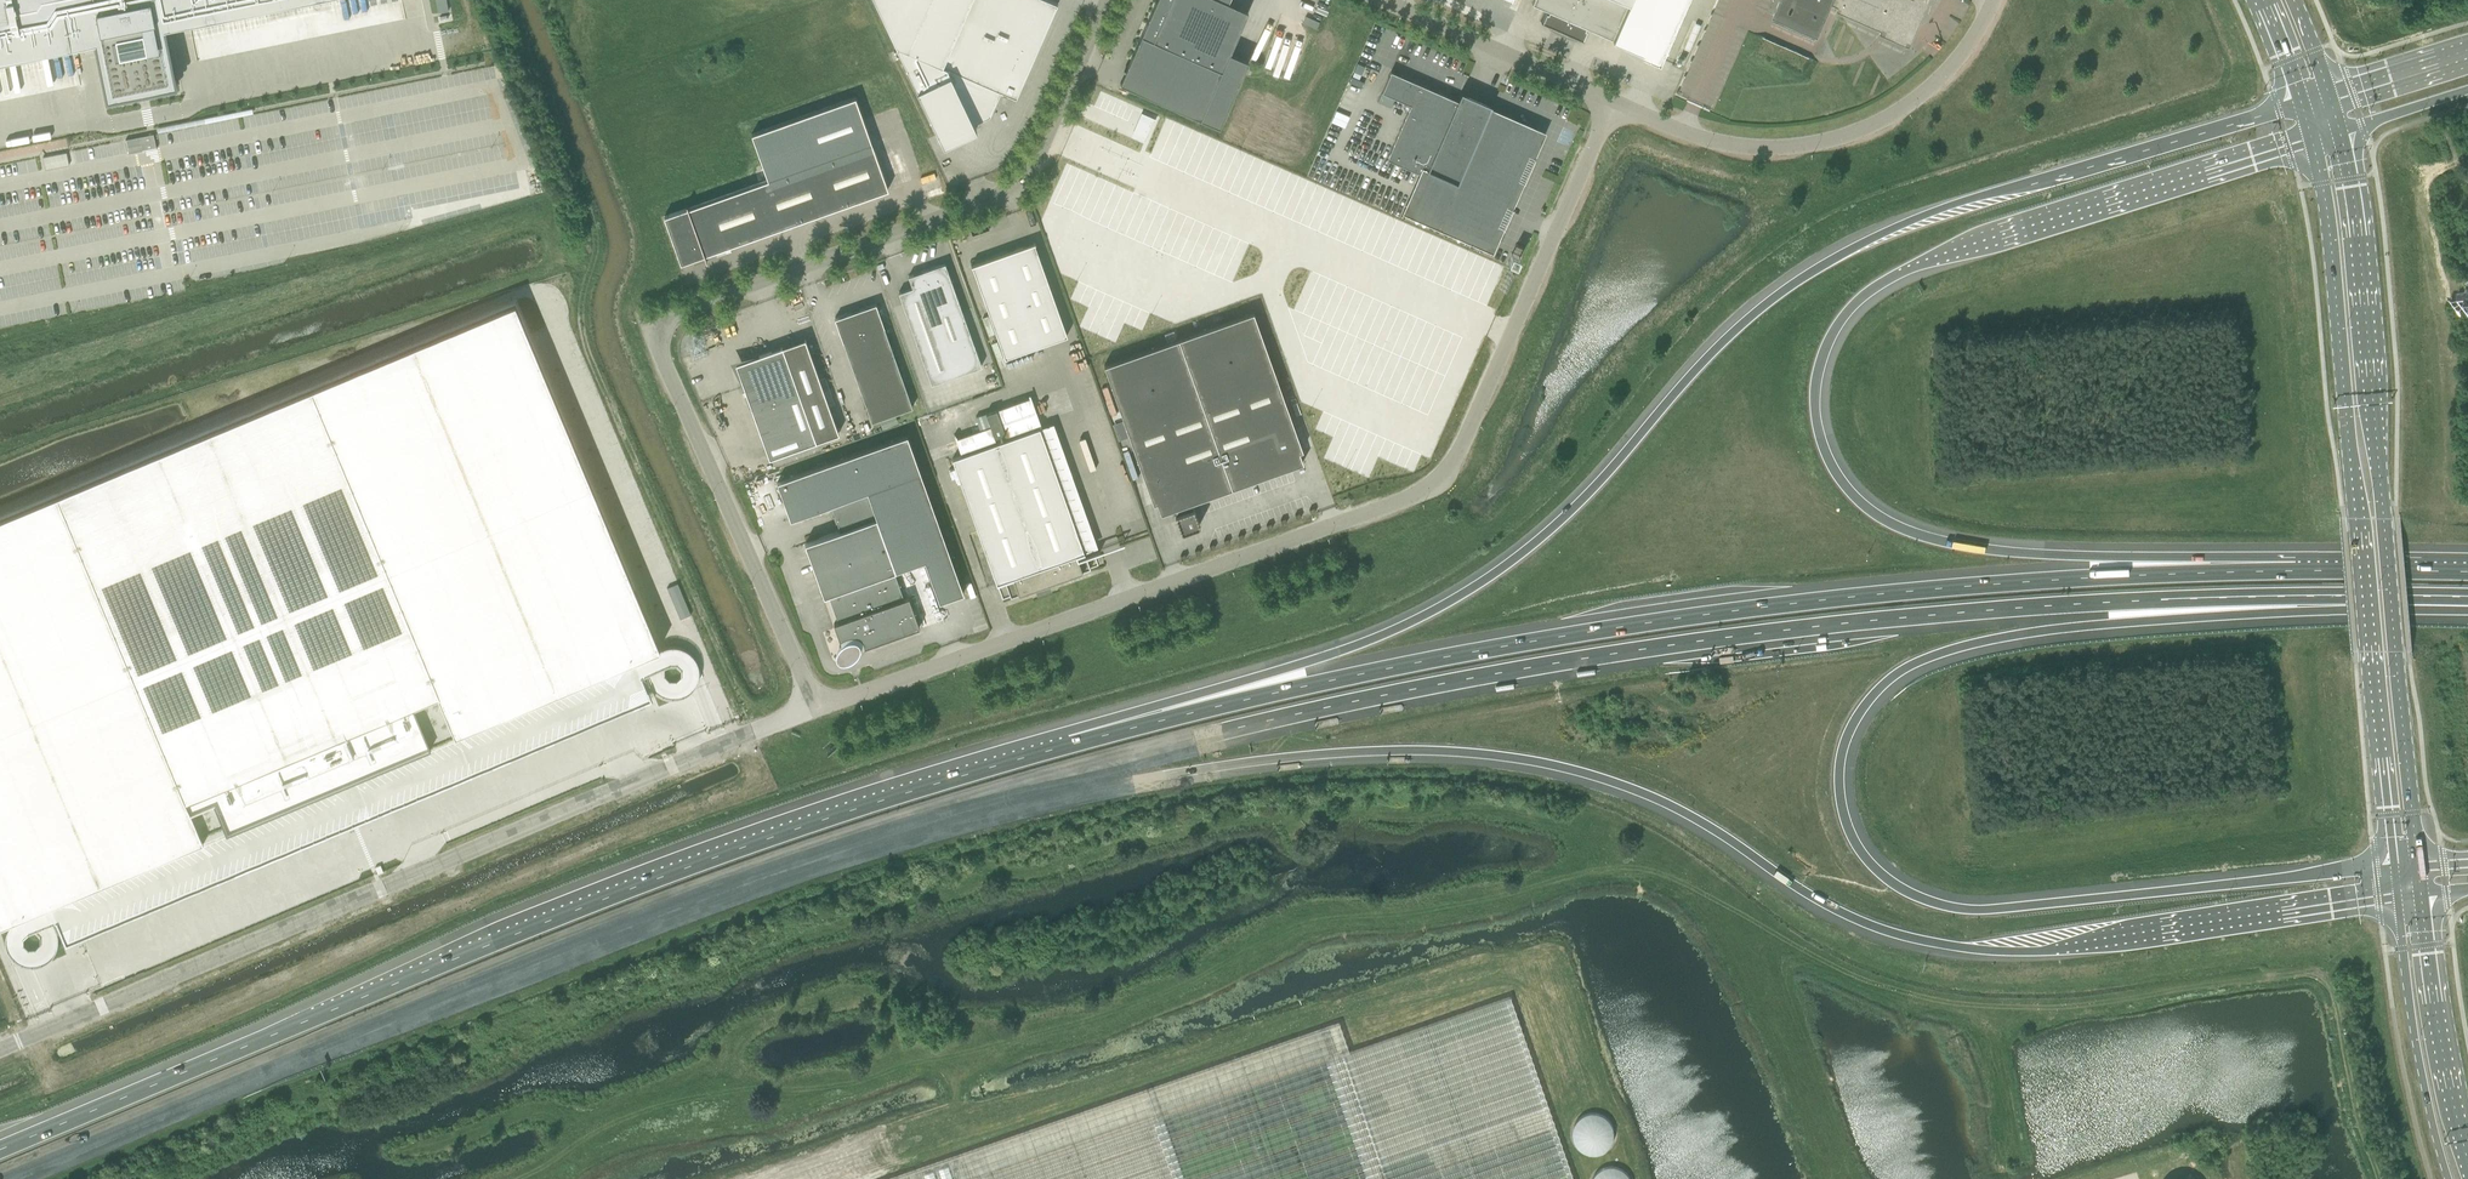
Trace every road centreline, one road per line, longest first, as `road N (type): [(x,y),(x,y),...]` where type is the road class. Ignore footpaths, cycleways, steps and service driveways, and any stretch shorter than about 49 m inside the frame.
road 1 (track): [(515,1178),(614,1123),(666,1108),(875,1074),(1127,1010),(1303,925),(1428,913),(1620,868),(1669,877),(1843,971),(1909,993),(2006,1008),(2131,1000),(2317,972),(2336,998),(2359,1126),(2380,1178)]
road 2 (motorway): [(784,861),(1211,768),(1427,751),(1518,759),(1610,781),(1711,827),(1822,903),(1871,926),(1948,945),(2024,950),(2398,898)]
road 3 (motorway): [(784,861),(1224,732),(1508,673),(1934,616),(2158,599),(2399,595)]
road 4 (motorway): [(2303,102),(1970,200),(1857,247),(1726,338),(1593,488),(1466,592),(1357,645),(1071,744)]
road 5 (motorway): [(2395,866),(1953,908),(1899,888),(1861,854),(1843,815),(1839,775),(1852,726),(1875,692),(1898,672),(1949,649),(2042,631),(2304,612),(2399,595)]
road 6 (motorway): [(2296,569),(2034,579),(1597,629),(1409,663),(1071,744)]
road 7 (motorway): [(2296,569),(2001,551),(1902,528),(1863,505),(1834,469),(1819,430),(1816,391),(1835,327),(1898,274),(2313,138)]
road 8 (motorway): [(1071,744),(800,825),(0,1150)]
road 9 (unclassified): [(815,708),(1410,499),(1438,481),(1457,457),(1613,103)]
road 10 (unclassified): [(0,1050),(815,708)]
road 11 (motorway): [(0,1178),(453,988),(784,861)]
road 12 (primary): [(2417,865),(2340,129)]
road 13 (primary): [(2313,138),(2395,866)]
road 14 (track): [(759,729),(738,692),(708,669),(169,892)]
road 15 (unclassified): [(661,323),(986,202),(1018,183),(1053,134),(1109,0)]
road 16 (unclassified): [(1613,103),(1737,146),(1841,137),(1892,115),(1936,83),(1995,0)]
road 17 (unclassified): [(661,323),(655,335),(815,708)]
road 18 (secondary): [(2398,898),(2420,1048),(2452,1178)]
road 19 (secondary): [(2467,1162),(2420,895)]
road 20 (unclassified): [(1613,103),(1380,0)]
road 21 (motorway): [(2467,573),(2296,569)]
road 22 (tertiary): [(2467,51),(2329,95)]
road 23 (tertiary): [(2340,129),(2467,87)]

